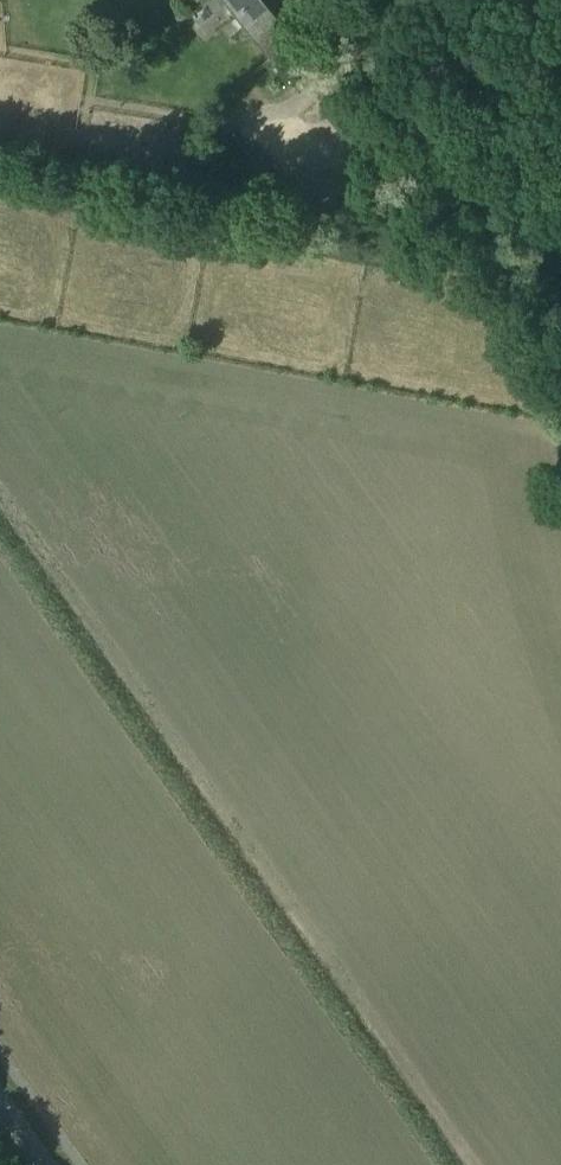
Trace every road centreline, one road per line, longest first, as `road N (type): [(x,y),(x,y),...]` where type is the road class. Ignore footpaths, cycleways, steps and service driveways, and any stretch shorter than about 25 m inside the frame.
road 1 (track): [(560,274),(319,0)]

